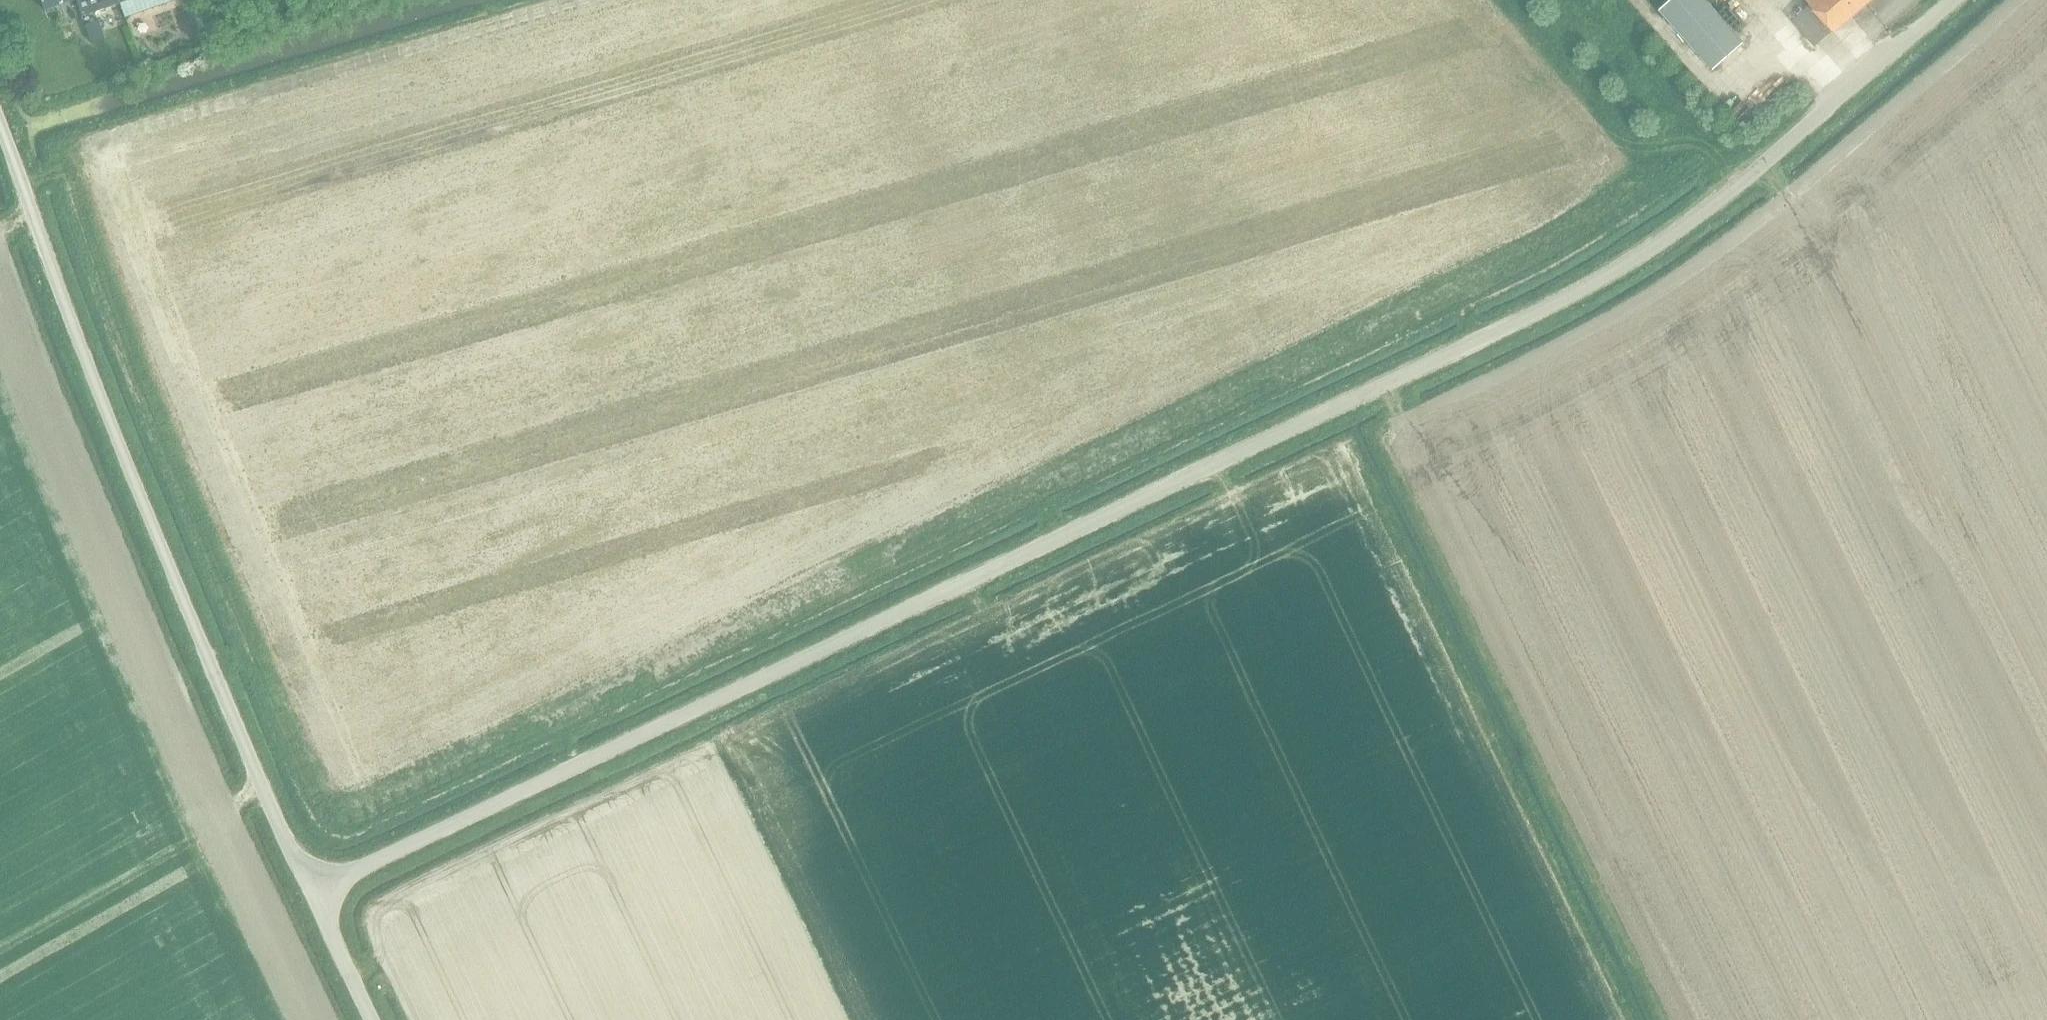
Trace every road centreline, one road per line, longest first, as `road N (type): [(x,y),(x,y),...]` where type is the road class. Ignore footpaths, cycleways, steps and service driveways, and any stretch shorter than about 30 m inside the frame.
road 1 (unclassified): [(311,891),(1496,332),(1625,263),(1757,167),(1952,0)]
road 2 (unclassified): [(311,891),(114,435),(0,135)]
road 3 (unclassified): [(373,1019),(311,891)]

